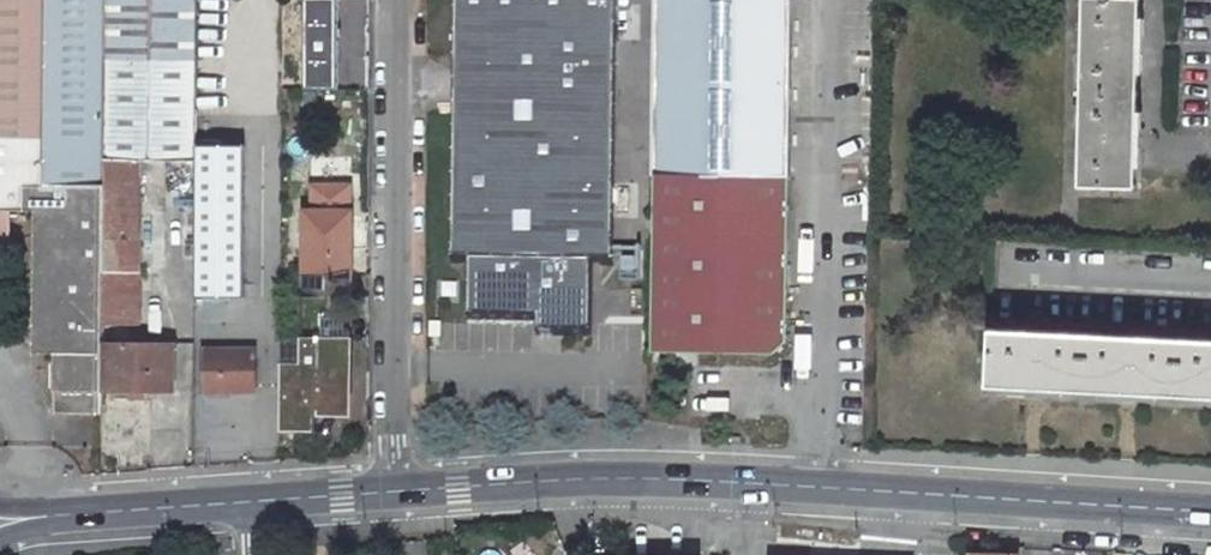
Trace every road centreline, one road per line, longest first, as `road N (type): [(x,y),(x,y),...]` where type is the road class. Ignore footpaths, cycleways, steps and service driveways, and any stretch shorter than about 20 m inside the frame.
road 1 (tertiary): [(1210,511),(581,481),(391,491)]
road 2 (unclassified): [(391,491),(394,0)]
road 3 (tertiary): [(253,503),(77,514)]
road 4 (tertiary): [(391,491),(253,503)]

